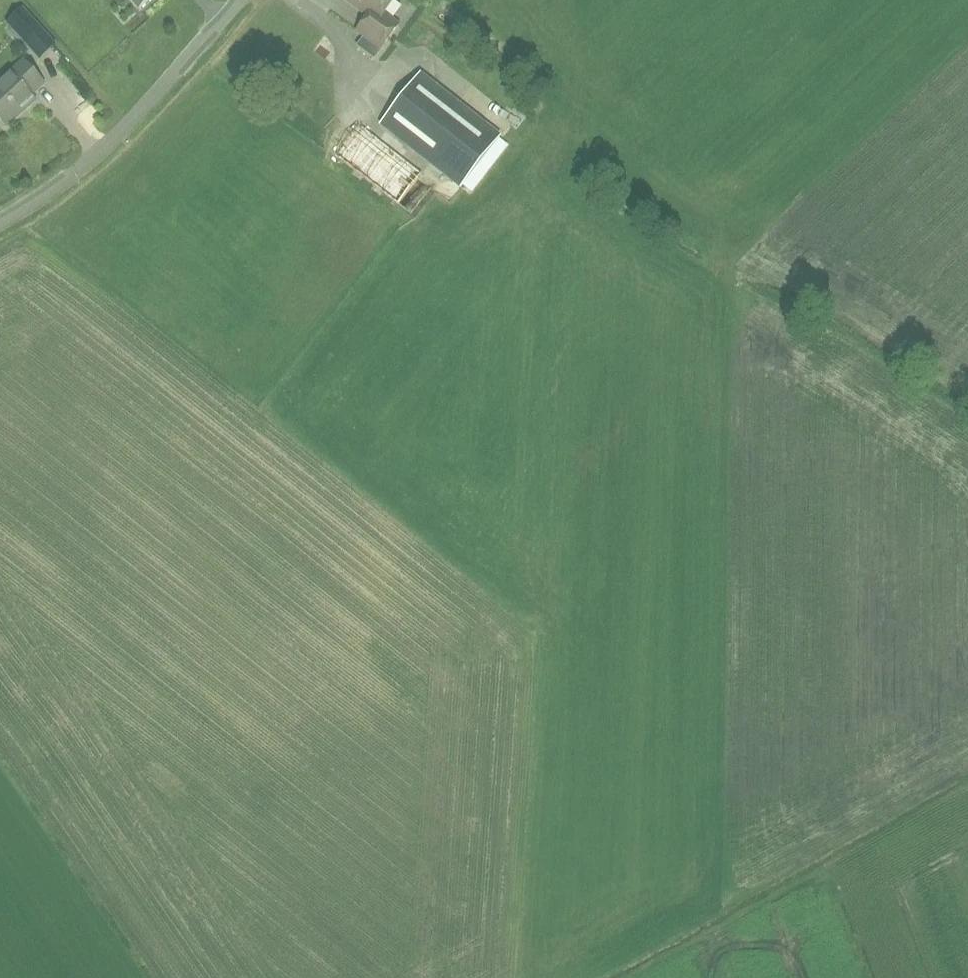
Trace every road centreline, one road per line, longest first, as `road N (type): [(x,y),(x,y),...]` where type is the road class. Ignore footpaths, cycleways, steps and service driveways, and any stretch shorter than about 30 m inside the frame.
road 1 (unclassified): [(0,221),(119,132),(240,0)]

